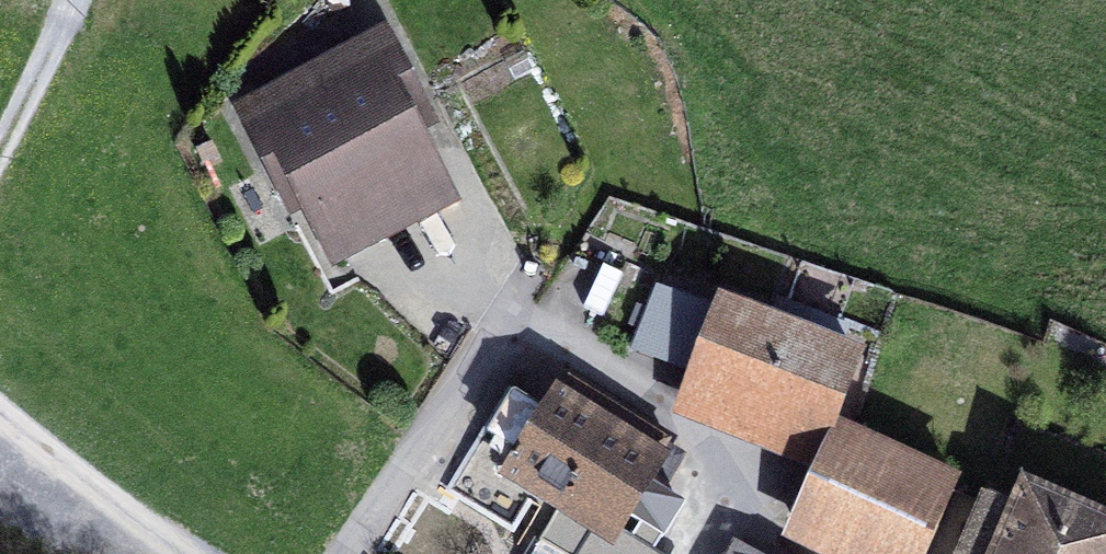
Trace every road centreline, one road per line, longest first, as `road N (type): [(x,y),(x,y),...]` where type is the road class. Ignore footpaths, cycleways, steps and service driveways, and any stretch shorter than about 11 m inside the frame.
road 1 (residential): [(341,553),(509,310),(674,407),(763,527),(793,553)]

